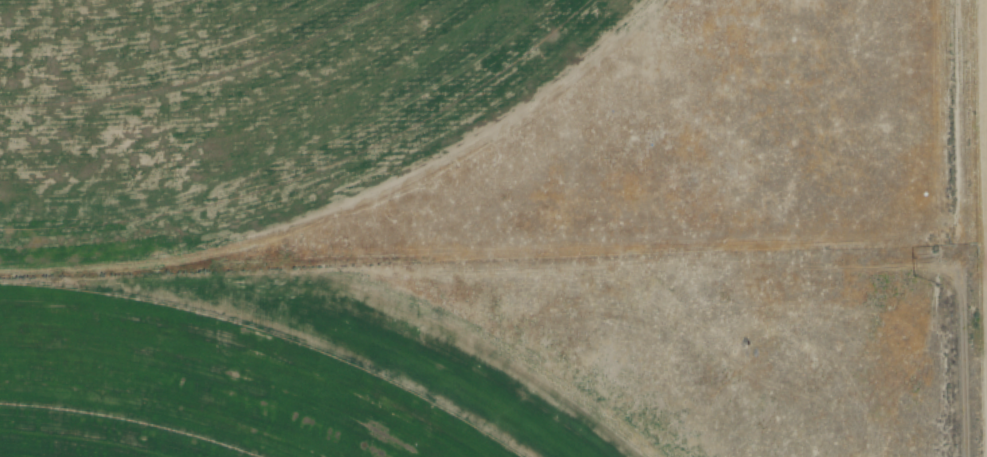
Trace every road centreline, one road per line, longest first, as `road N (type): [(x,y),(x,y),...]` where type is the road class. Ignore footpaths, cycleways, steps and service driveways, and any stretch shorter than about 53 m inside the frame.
road 1 (track): [(956,0),(969,456)]

